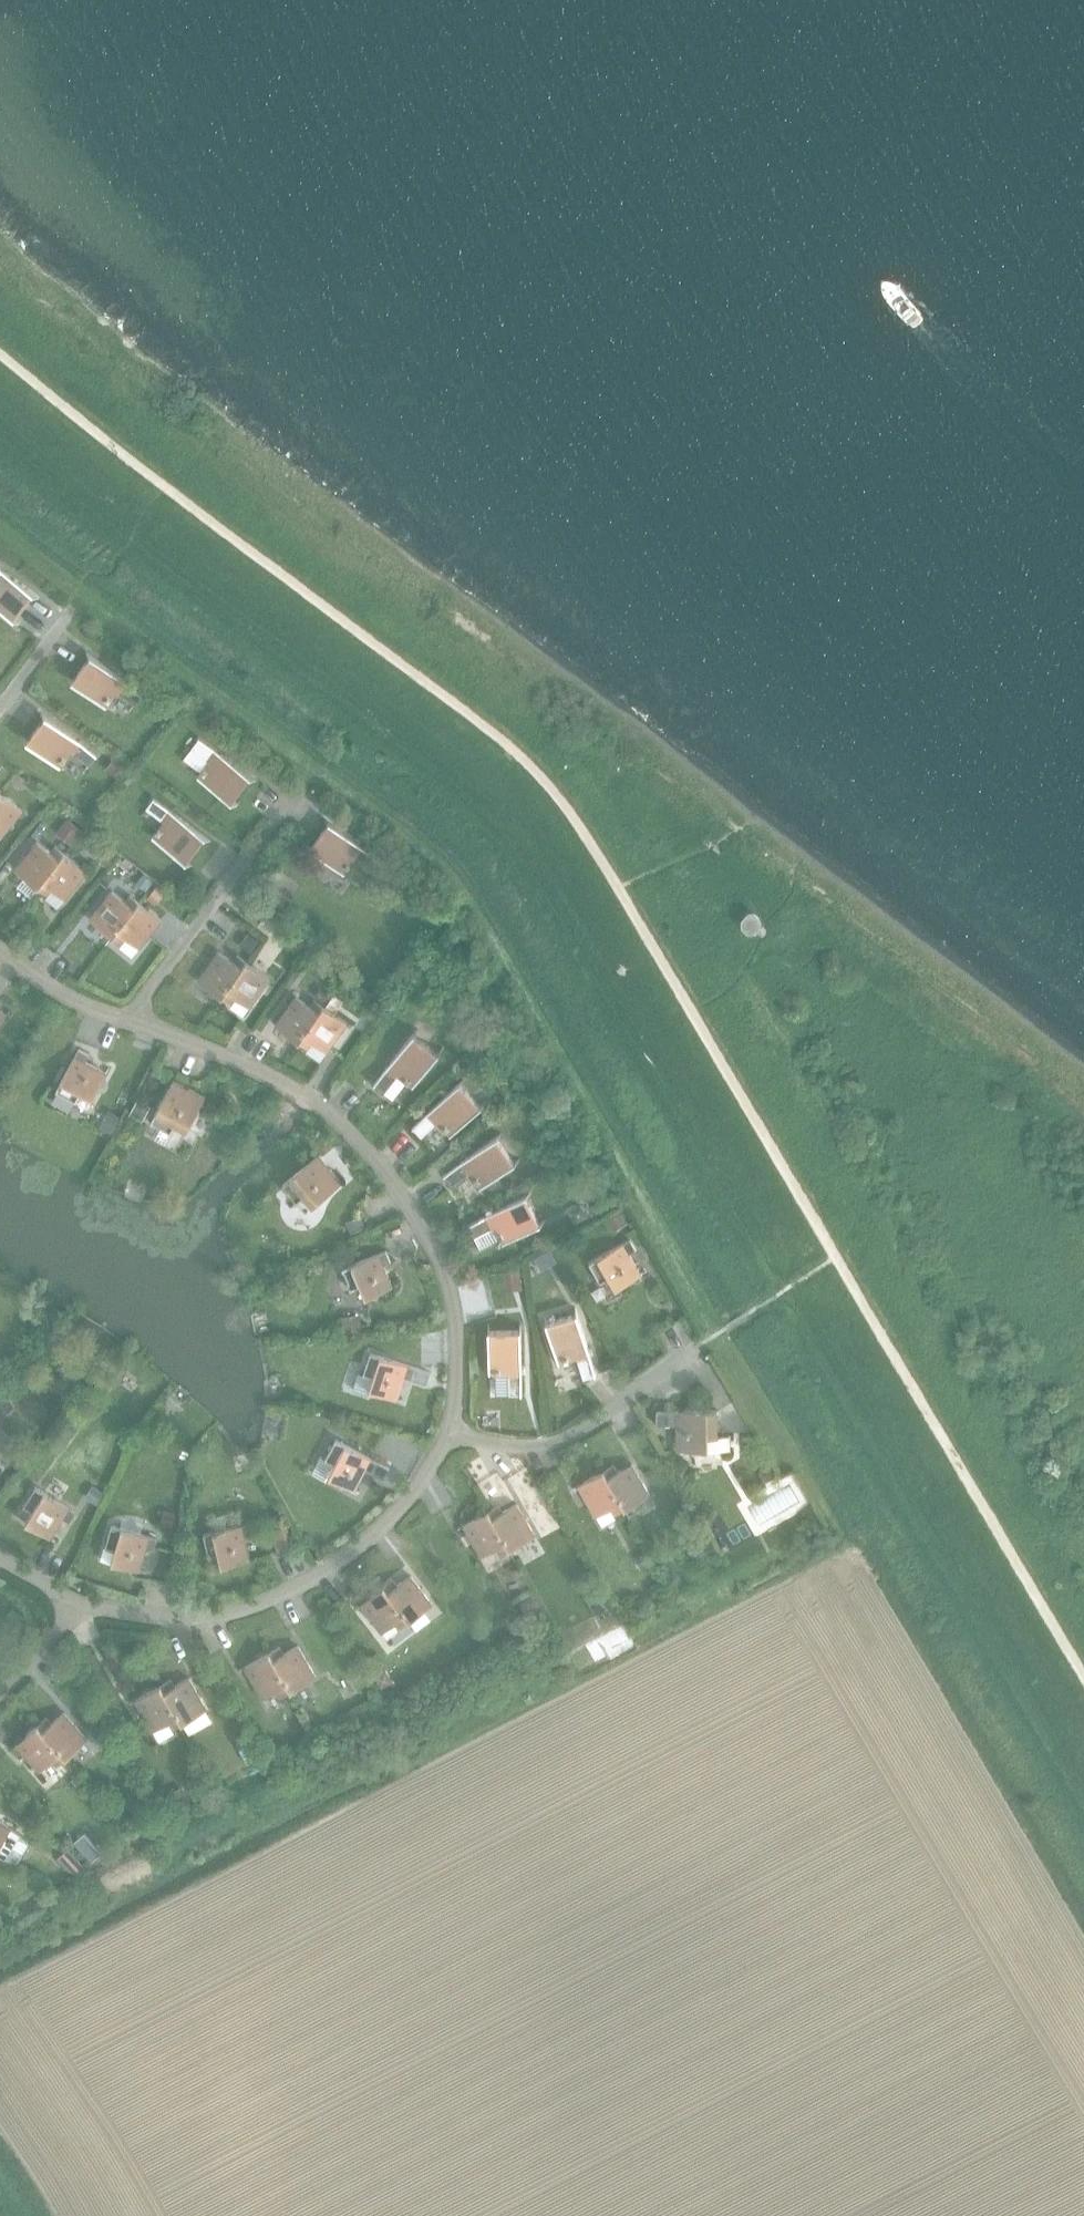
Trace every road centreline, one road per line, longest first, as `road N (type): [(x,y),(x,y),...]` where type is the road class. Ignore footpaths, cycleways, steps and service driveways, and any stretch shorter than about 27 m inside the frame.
road 1 (unclassified): [(454,1431),(456,1301),(438,1246),(393,1175),(339,1114),(225,1052),(136,1022)]
road 2 (unclassified): [(73,1606),(179,1620),(278,1596),(333,1572),(418,1502),(454,1431)]
road 3 (unclassified): [(136,1022),(232,882),(330,770)]
road 4 (unclassified): [(454,1431),(554,1441),(608,1420),(719,1332)]
road 5 (unclassified): [(136,1022),(24,969),(0,943)]
road 6 (unclassified): [(0,713),(102,602)]

